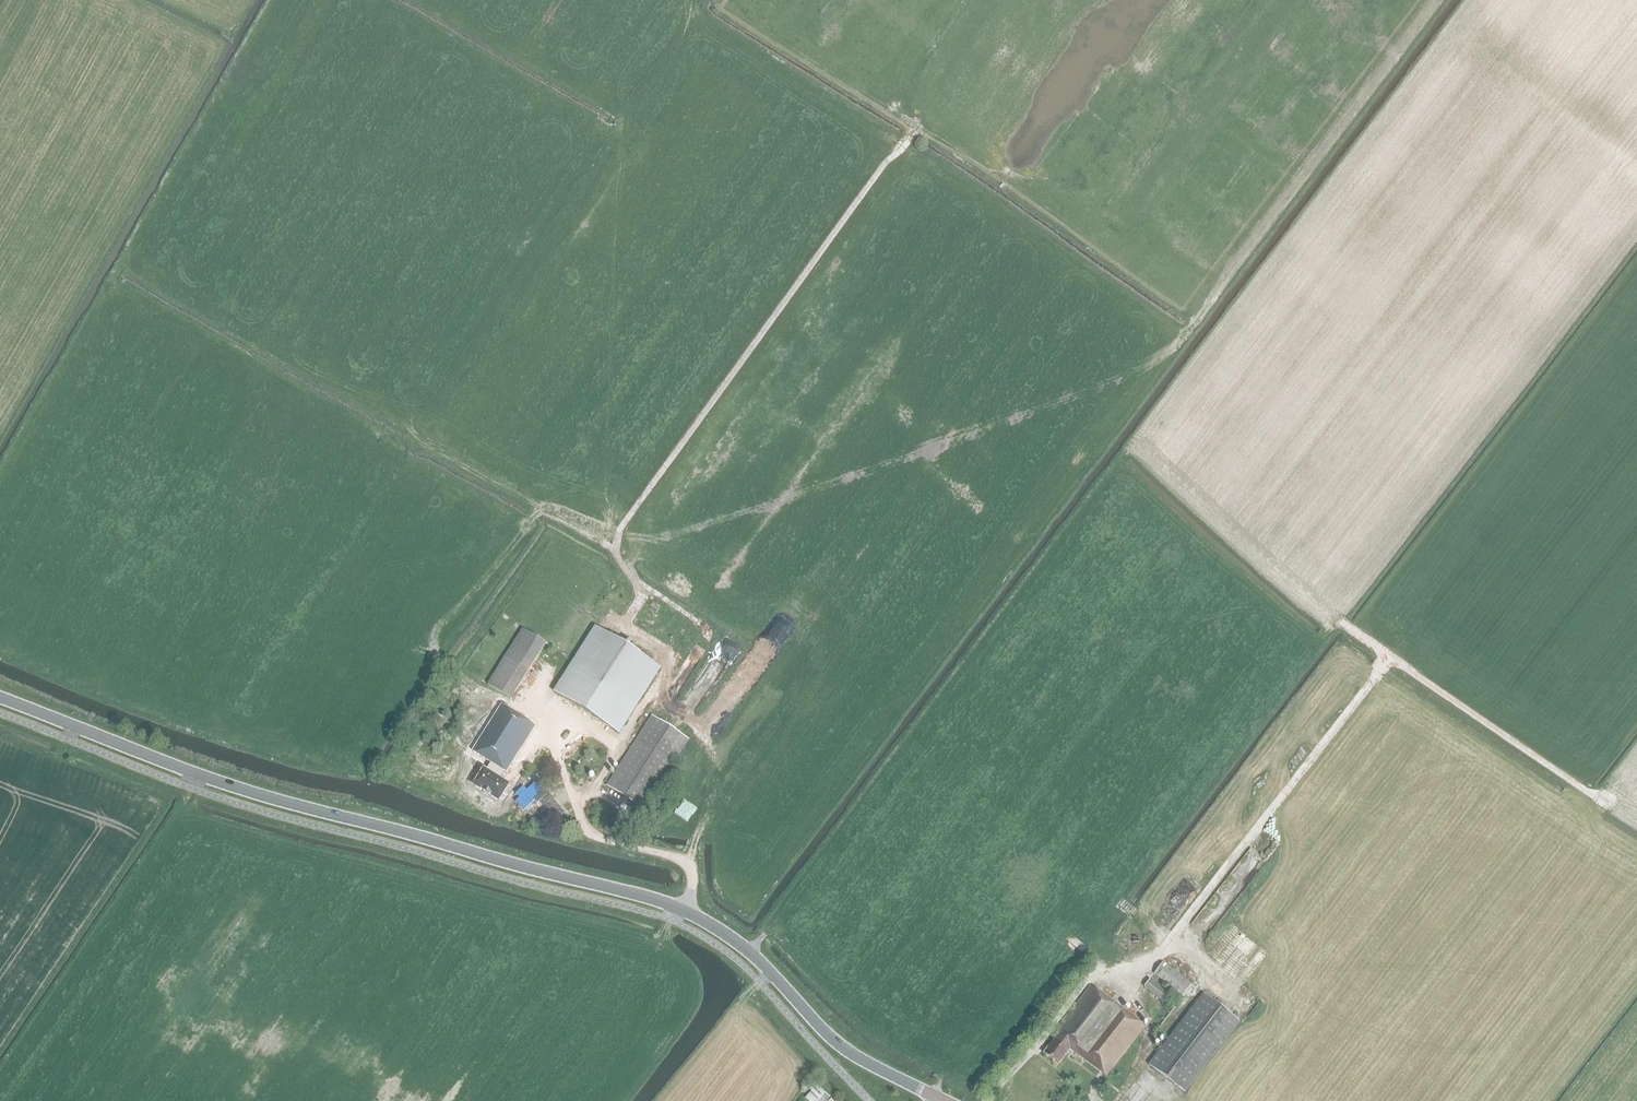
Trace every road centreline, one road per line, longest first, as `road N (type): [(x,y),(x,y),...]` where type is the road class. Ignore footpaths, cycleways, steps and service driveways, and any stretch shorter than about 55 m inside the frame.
road 1 (secondary): [(942,1100),(842,1049),(756,957),(673,906),(249,792),(0,698)]
road 2 (track): [(910,137),(621,527),(617,551),(635,586),(634,609)]

